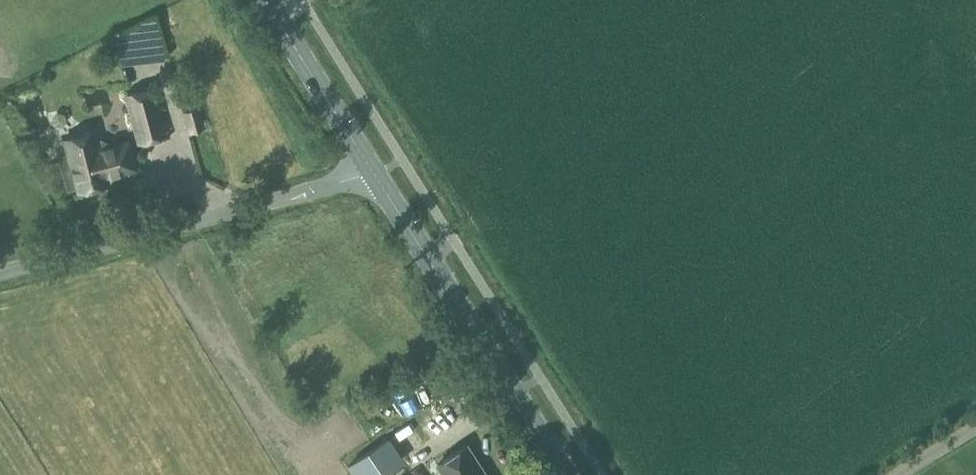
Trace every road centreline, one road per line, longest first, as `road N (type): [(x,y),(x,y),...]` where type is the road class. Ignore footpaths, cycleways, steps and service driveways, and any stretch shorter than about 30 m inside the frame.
road 1 (unclassified): [(0,272),(376,174)]
road 2 (primary): [(567,474),(376,174)]
road 3 (primary): [(376,174),(267,0)]

